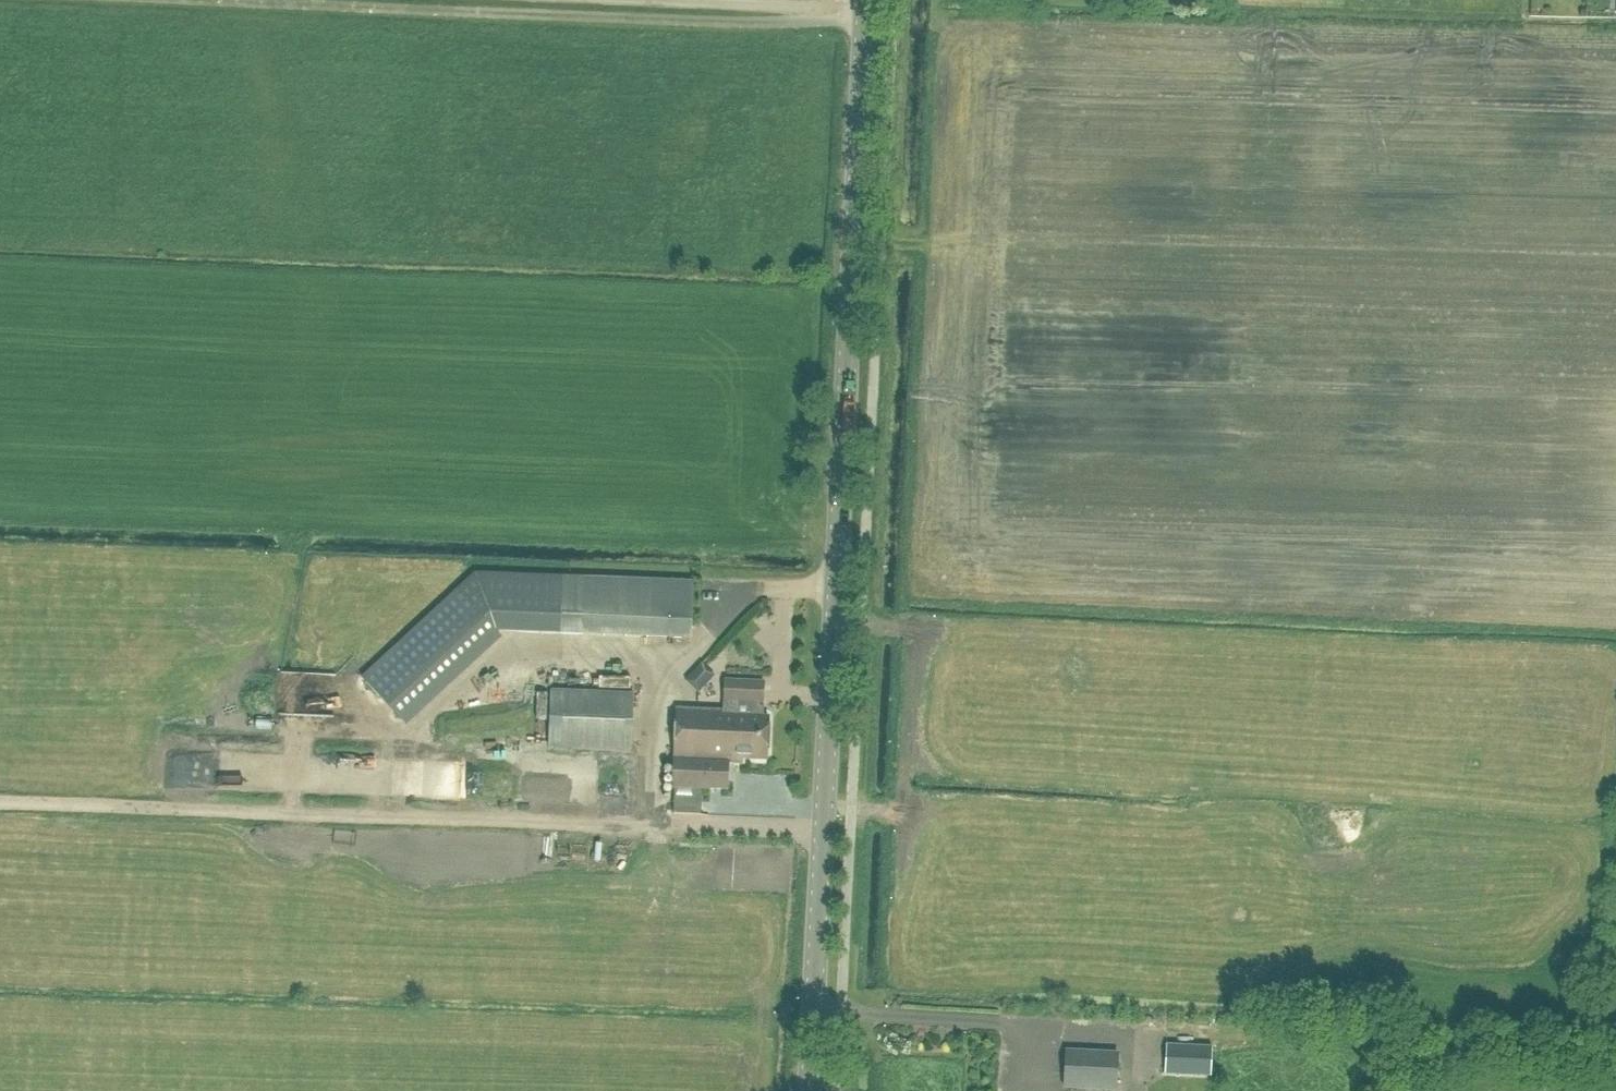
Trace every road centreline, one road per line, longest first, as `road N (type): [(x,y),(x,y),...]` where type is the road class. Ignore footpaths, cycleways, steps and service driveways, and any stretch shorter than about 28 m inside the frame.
road 1 (secondary): [(805,1090),(862,0)]

